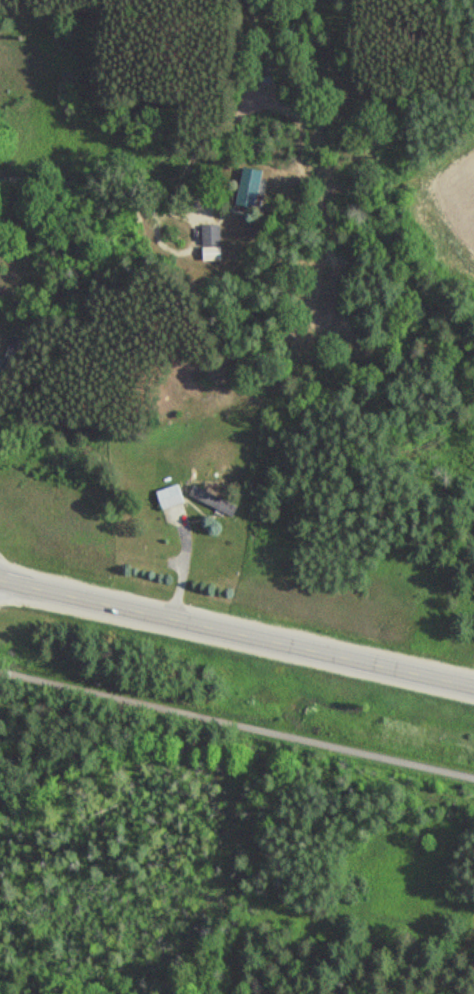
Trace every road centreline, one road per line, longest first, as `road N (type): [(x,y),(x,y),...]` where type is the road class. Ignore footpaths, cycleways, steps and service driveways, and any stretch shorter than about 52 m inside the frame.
road 1 (primary): [(473,688),(0,582)]

